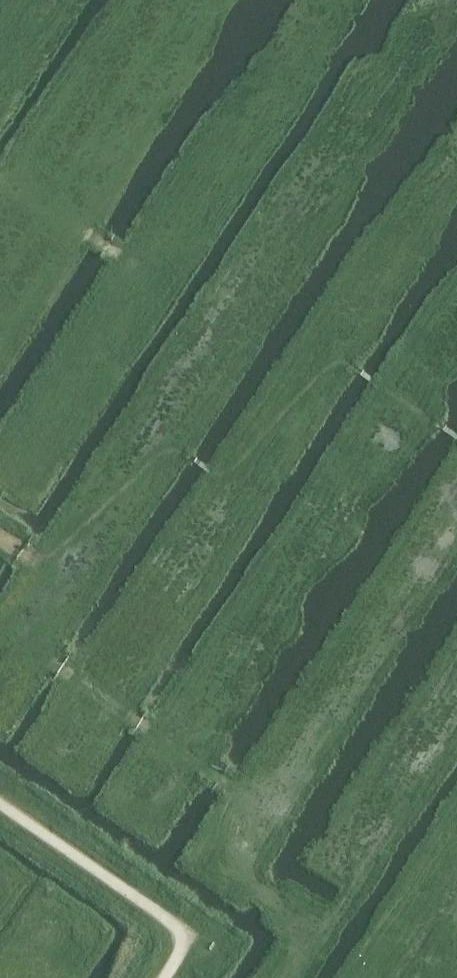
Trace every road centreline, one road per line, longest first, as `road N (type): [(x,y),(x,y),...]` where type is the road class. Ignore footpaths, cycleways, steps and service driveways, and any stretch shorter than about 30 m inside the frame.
road 1 (track): [(228,877),(244,818),(233,787),(51,659),(34,560),(20,552)]
road 2 (track): [(144,269),(0,473)]
road 3 (track): [(144,269),(0,179)]

